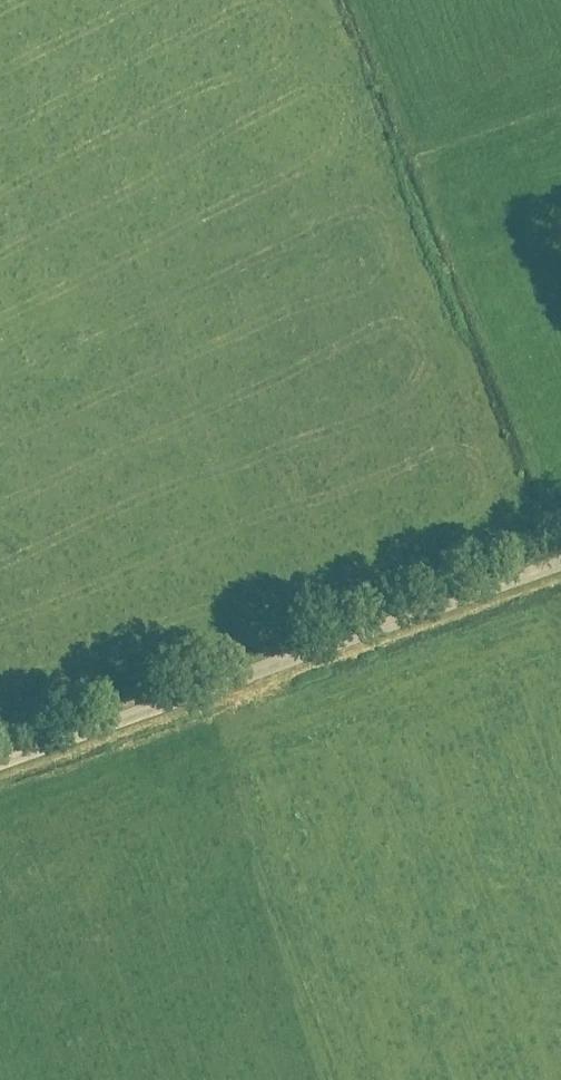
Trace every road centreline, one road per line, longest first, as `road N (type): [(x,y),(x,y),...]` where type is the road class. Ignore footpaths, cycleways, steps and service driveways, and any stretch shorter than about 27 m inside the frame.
road 1 (unclassified): [(0,773),(560,566)]

